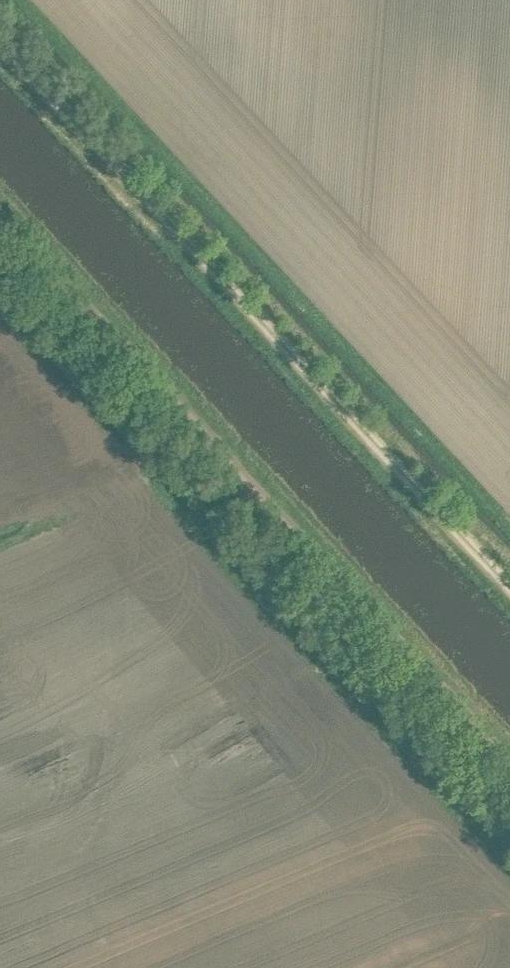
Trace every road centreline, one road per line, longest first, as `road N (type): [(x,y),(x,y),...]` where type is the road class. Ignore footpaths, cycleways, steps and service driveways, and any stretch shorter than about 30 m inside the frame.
road 1 (track): [(0,220),(509,766)]
road 2 (track): [(509,593),(0,50)]

